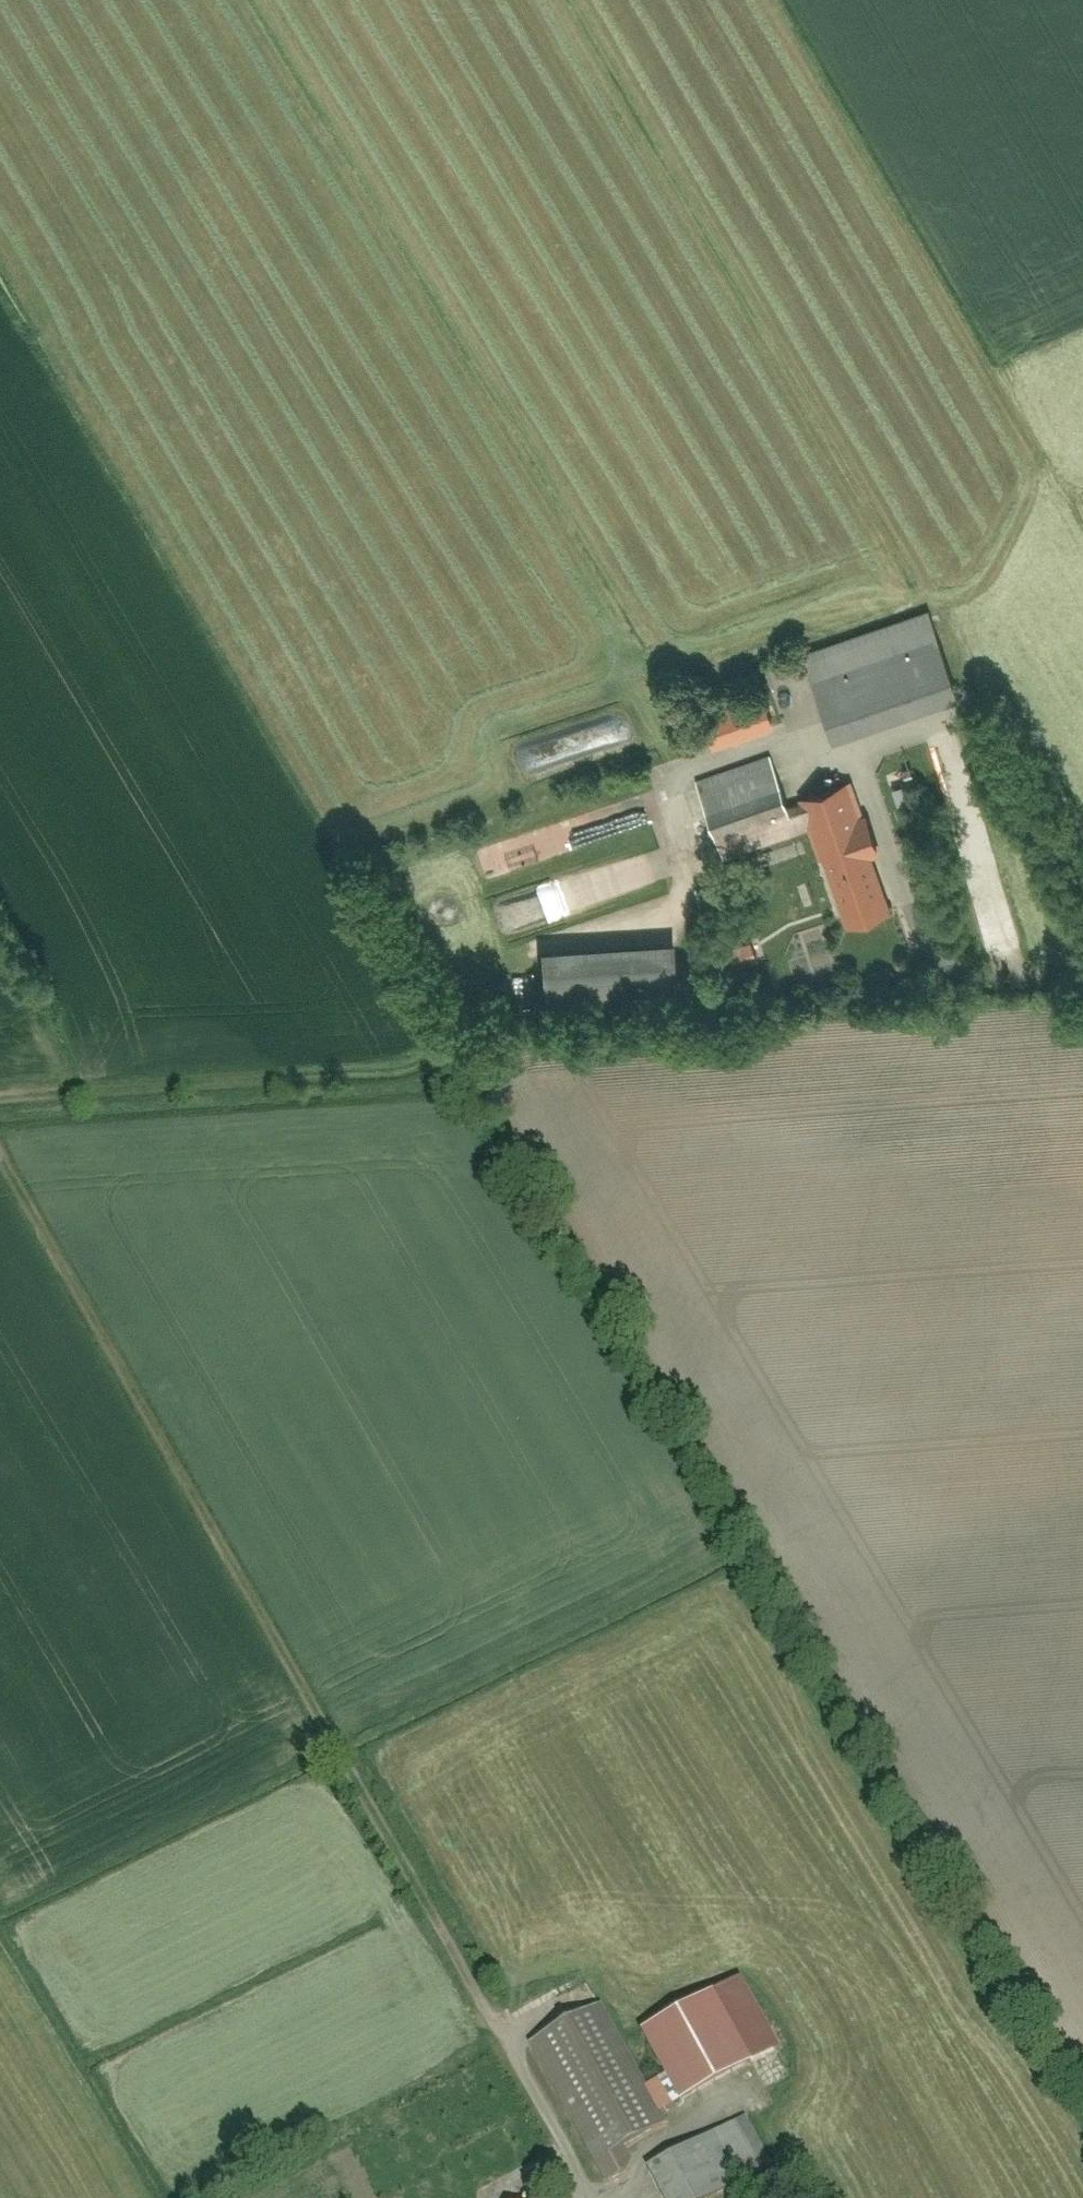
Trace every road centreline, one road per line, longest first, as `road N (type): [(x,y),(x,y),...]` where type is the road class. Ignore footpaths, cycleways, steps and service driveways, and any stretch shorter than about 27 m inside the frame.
road 1 (track): [(405,1055),(0,1086)]
road 2 (track): [(1082,978),(964,987),(938,966),(854,755)]

